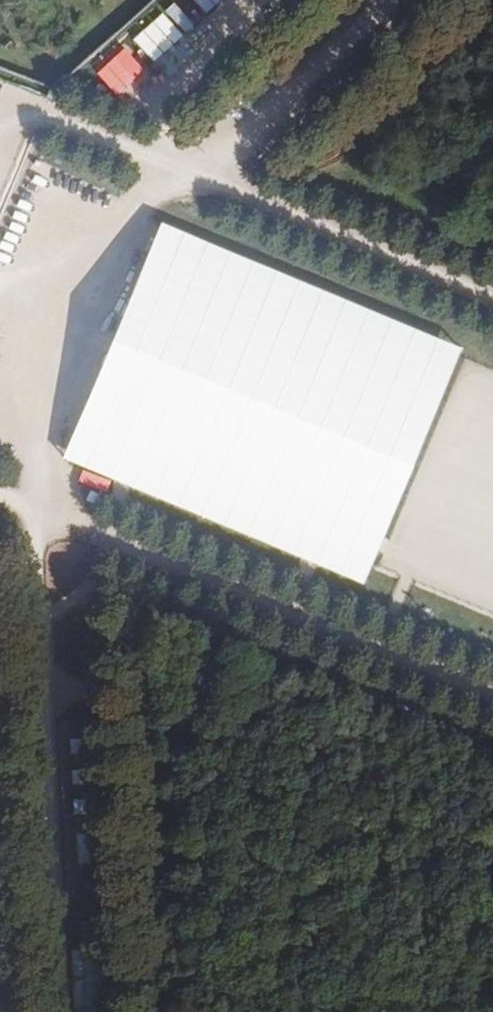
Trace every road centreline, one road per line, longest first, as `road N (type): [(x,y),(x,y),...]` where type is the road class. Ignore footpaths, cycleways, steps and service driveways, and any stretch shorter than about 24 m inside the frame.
road 1 (track): [(194,177),(51,516),(88,1011)]
road 2 (track): [(492,698),(0,496)]
road 3 (track): [(194,177),(492,300)]
road 4 (track): [(194,177),(390,0)]
road 5 (track): [(44,124),(194,177)]

